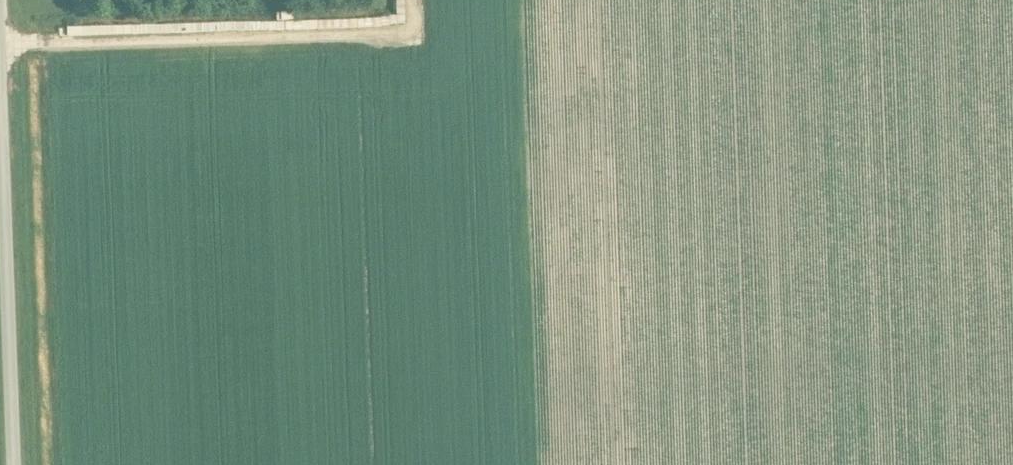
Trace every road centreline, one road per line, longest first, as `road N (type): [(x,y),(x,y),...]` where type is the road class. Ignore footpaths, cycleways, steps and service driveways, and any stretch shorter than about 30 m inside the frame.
road 1 (unclassified): [(12,464),(0,121)]

